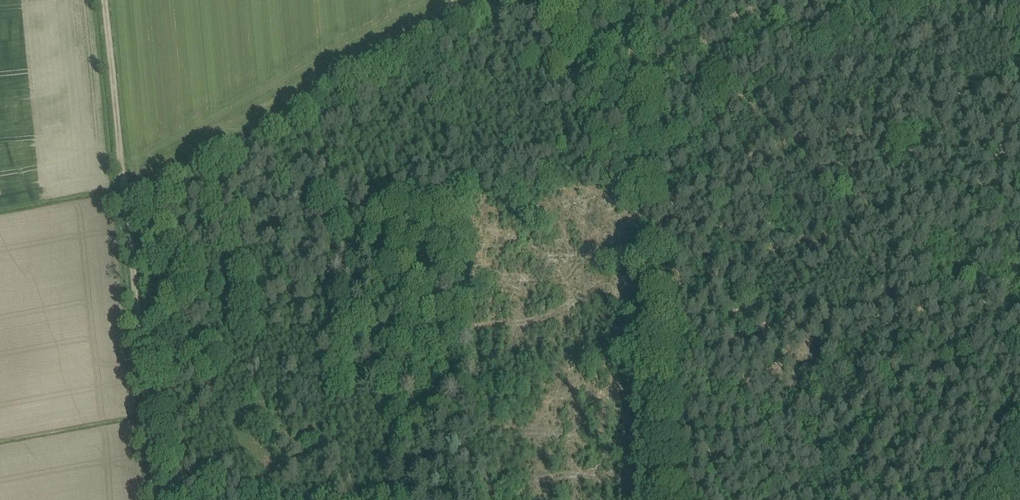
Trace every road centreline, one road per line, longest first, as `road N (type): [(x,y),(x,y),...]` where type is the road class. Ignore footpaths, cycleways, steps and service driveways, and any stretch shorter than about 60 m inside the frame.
road 1 (track): [(157,499),(106,0)]
road 2 (track): [(127,204),(501,0)]

